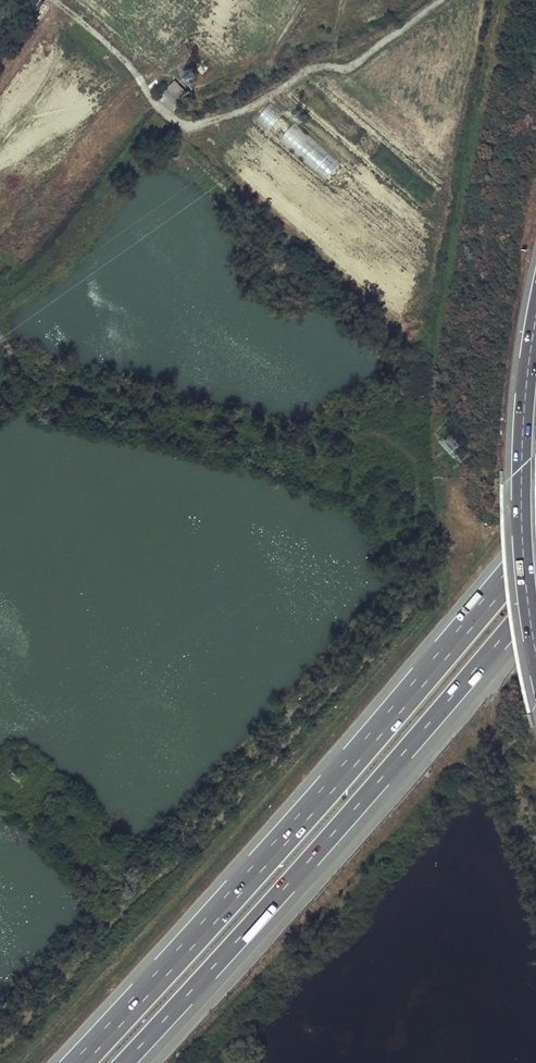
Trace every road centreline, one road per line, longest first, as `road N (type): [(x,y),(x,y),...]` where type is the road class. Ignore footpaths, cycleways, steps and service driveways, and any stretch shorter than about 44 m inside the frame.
road 1 (motorway): [(535,544),(320,800),(78,1062)]
road 2 (motorway): [(124,1062),(535,596)]
road 3 (motorway): [(535,312),(519,463),(535,661)]

